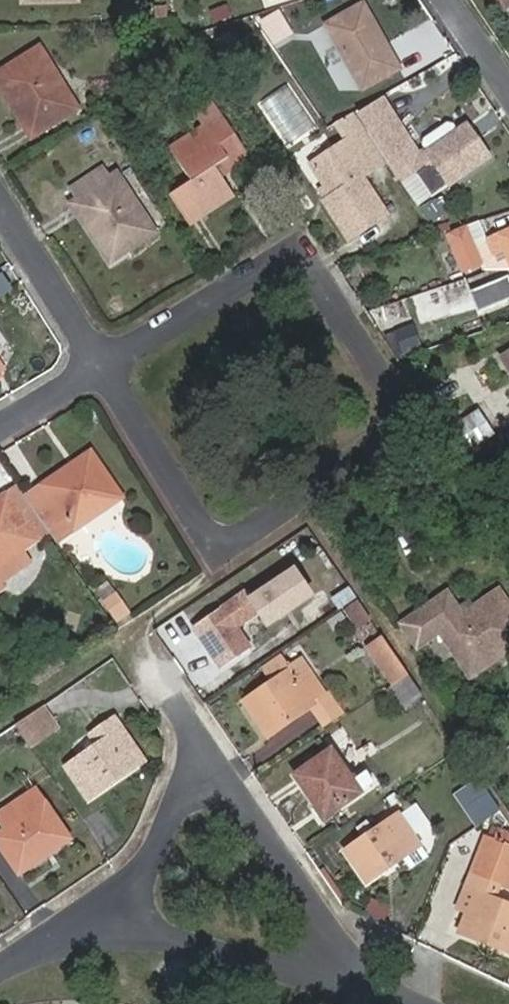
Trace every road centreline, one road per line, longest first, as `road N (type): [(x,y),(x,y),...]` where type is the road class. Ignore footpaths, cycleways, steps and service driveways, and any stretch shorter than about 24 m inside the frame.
road 1 (residential): [(100,366),(297,246),(413,441),(227,569),(170,479)]
road 2 (residential): [(357,982),(222,771)]
road 3 (residential): [(357,982),(114,925)]
road 4 (residential): [(114,925),(181,800),(222,771)]
road 5 (residential): [(100,366),(0,204)]
road 6 (residential): [(222,771),(132,635)]
road 7 (residential): [(170,479),(100,366)]
road 8 (residential): [(114,925),(43,942),(0,970)]

